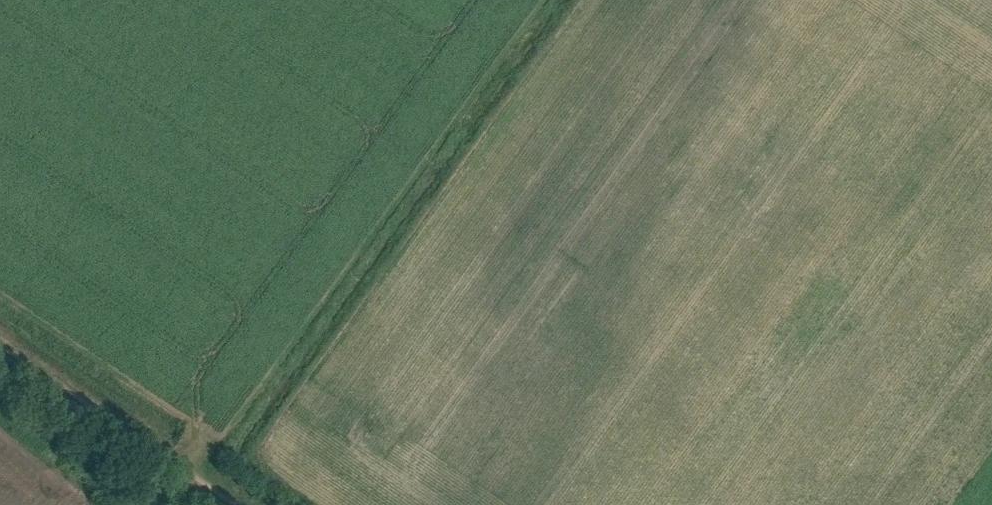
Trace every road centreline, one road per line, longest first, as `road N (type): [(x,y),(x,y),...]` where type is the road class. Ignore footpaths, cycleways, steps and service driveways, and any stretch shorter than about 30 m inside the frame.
road 1 (track): [(226,504),(0,350)]

